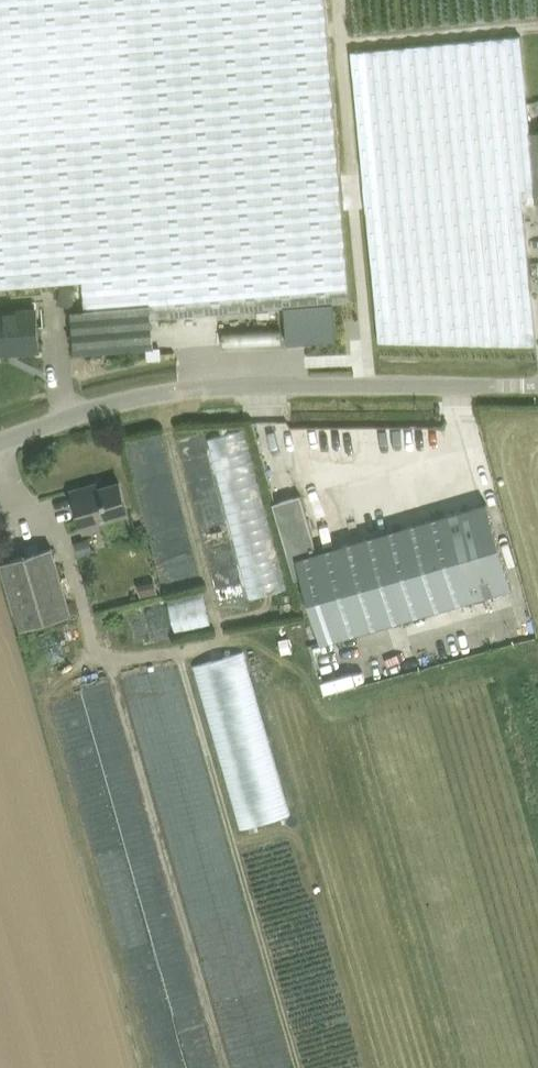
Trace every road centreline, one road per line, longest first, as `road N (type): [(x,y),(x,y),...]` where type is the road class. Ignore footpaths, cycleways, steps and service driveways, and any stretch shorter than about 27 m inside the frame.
road 1 (unclassified): [(0,442),(191,389),(537,386)]

